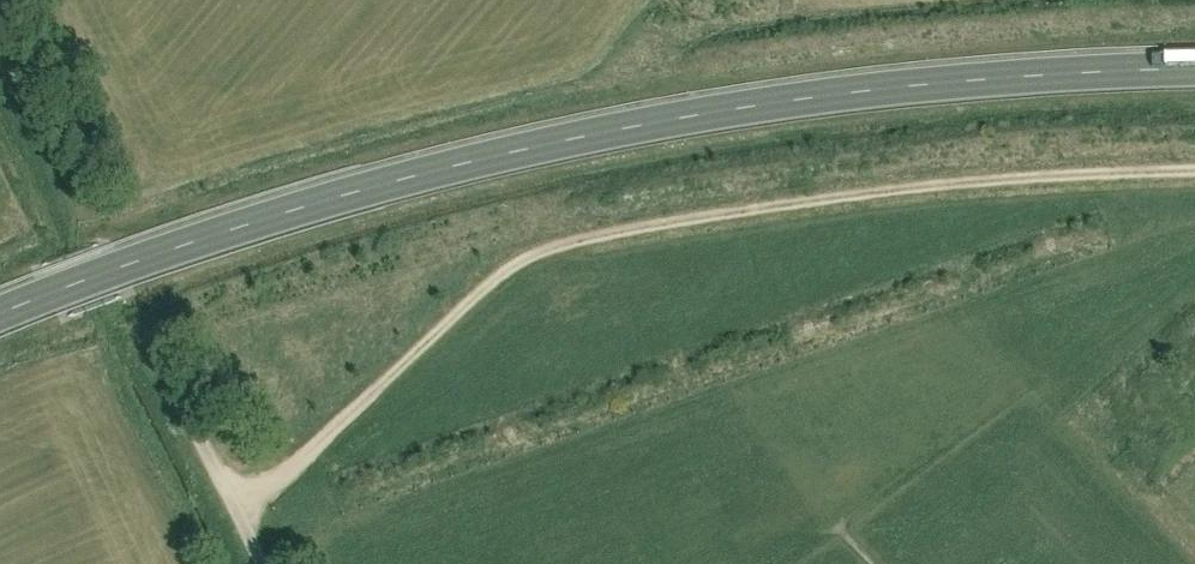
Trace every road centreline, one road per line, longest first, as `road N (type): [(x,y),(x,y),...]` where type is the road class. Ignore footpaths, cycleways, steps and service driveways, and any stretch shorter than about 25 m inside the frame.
road 1 (primary): [(0,316),(234,227),(541,143),(843,92),(1194,70)]
road 2 (track): [(242,513),(508,265),(562,243),(817,198),(1098,171),(1194,170)]

